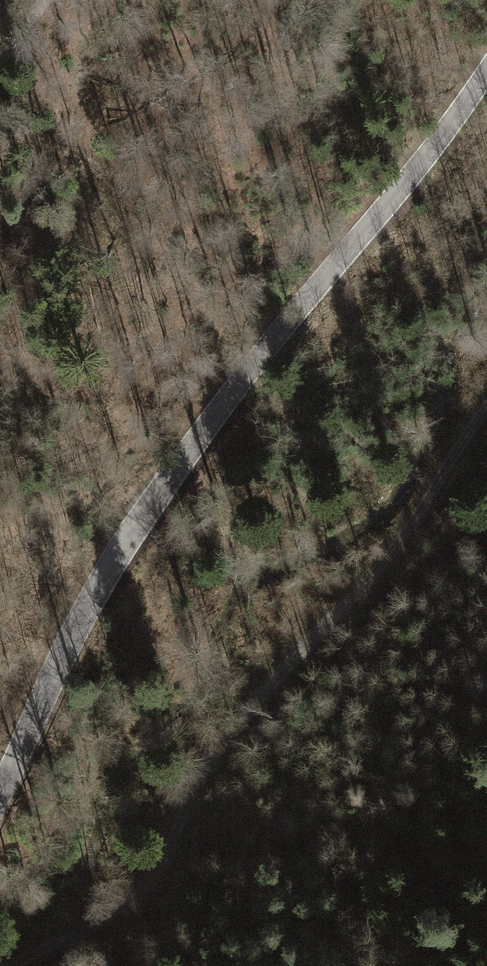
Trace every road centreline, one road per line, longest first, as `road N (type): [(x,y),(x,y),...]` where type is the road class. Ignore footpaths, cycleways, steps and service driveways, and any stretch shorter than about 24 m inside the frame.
road 1 (tertiary): [(0,797),(87,605),(200,432),(401,196),(486,66)]
road 2 (track): [(486,425),(194,785),(157,876),(20,965)]

